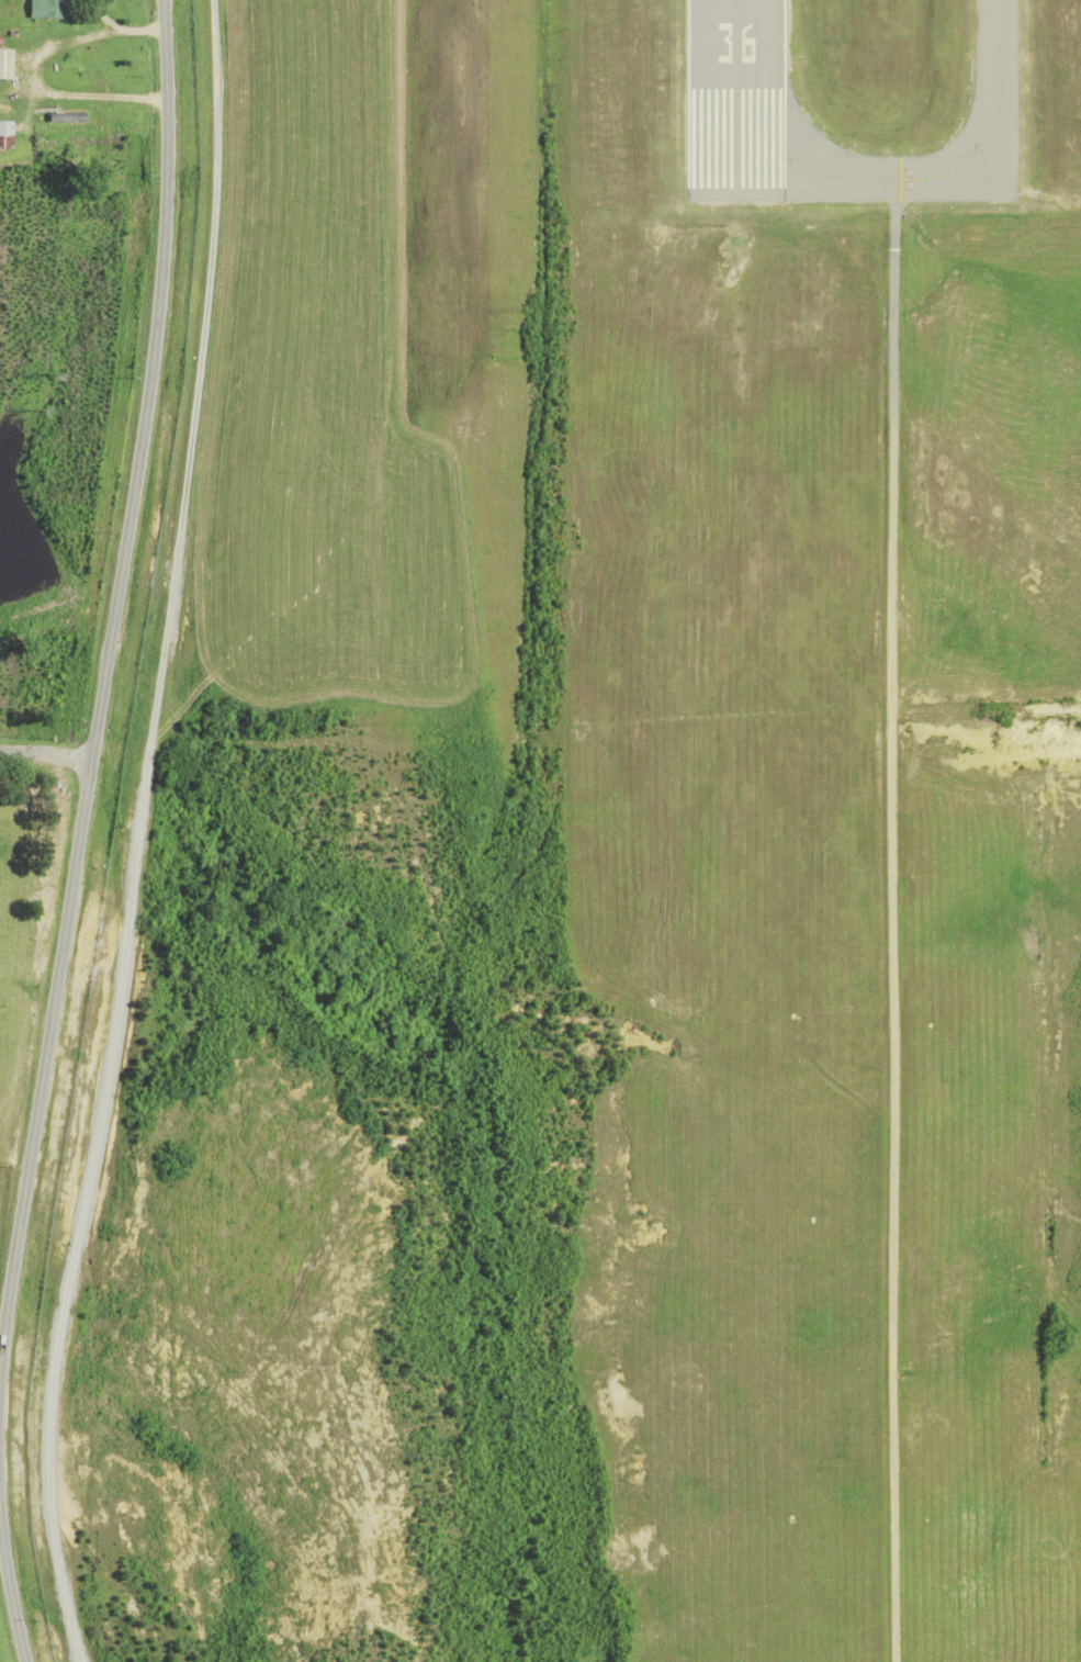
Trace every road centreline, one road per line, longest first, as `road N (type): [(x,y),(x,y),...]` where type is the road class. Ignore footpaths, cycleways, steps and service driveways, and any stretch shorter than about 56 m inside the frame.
road 1 (track): [(899,1661),(893,177)]
road 2 (tertiary): [(0,1385),(8,1292),(144,434),(167,180),(164,0)]
road 3 (track): [(894,711),(1080,713)]
road 4 (tertiary): [(30,1661),(0,1503)]

